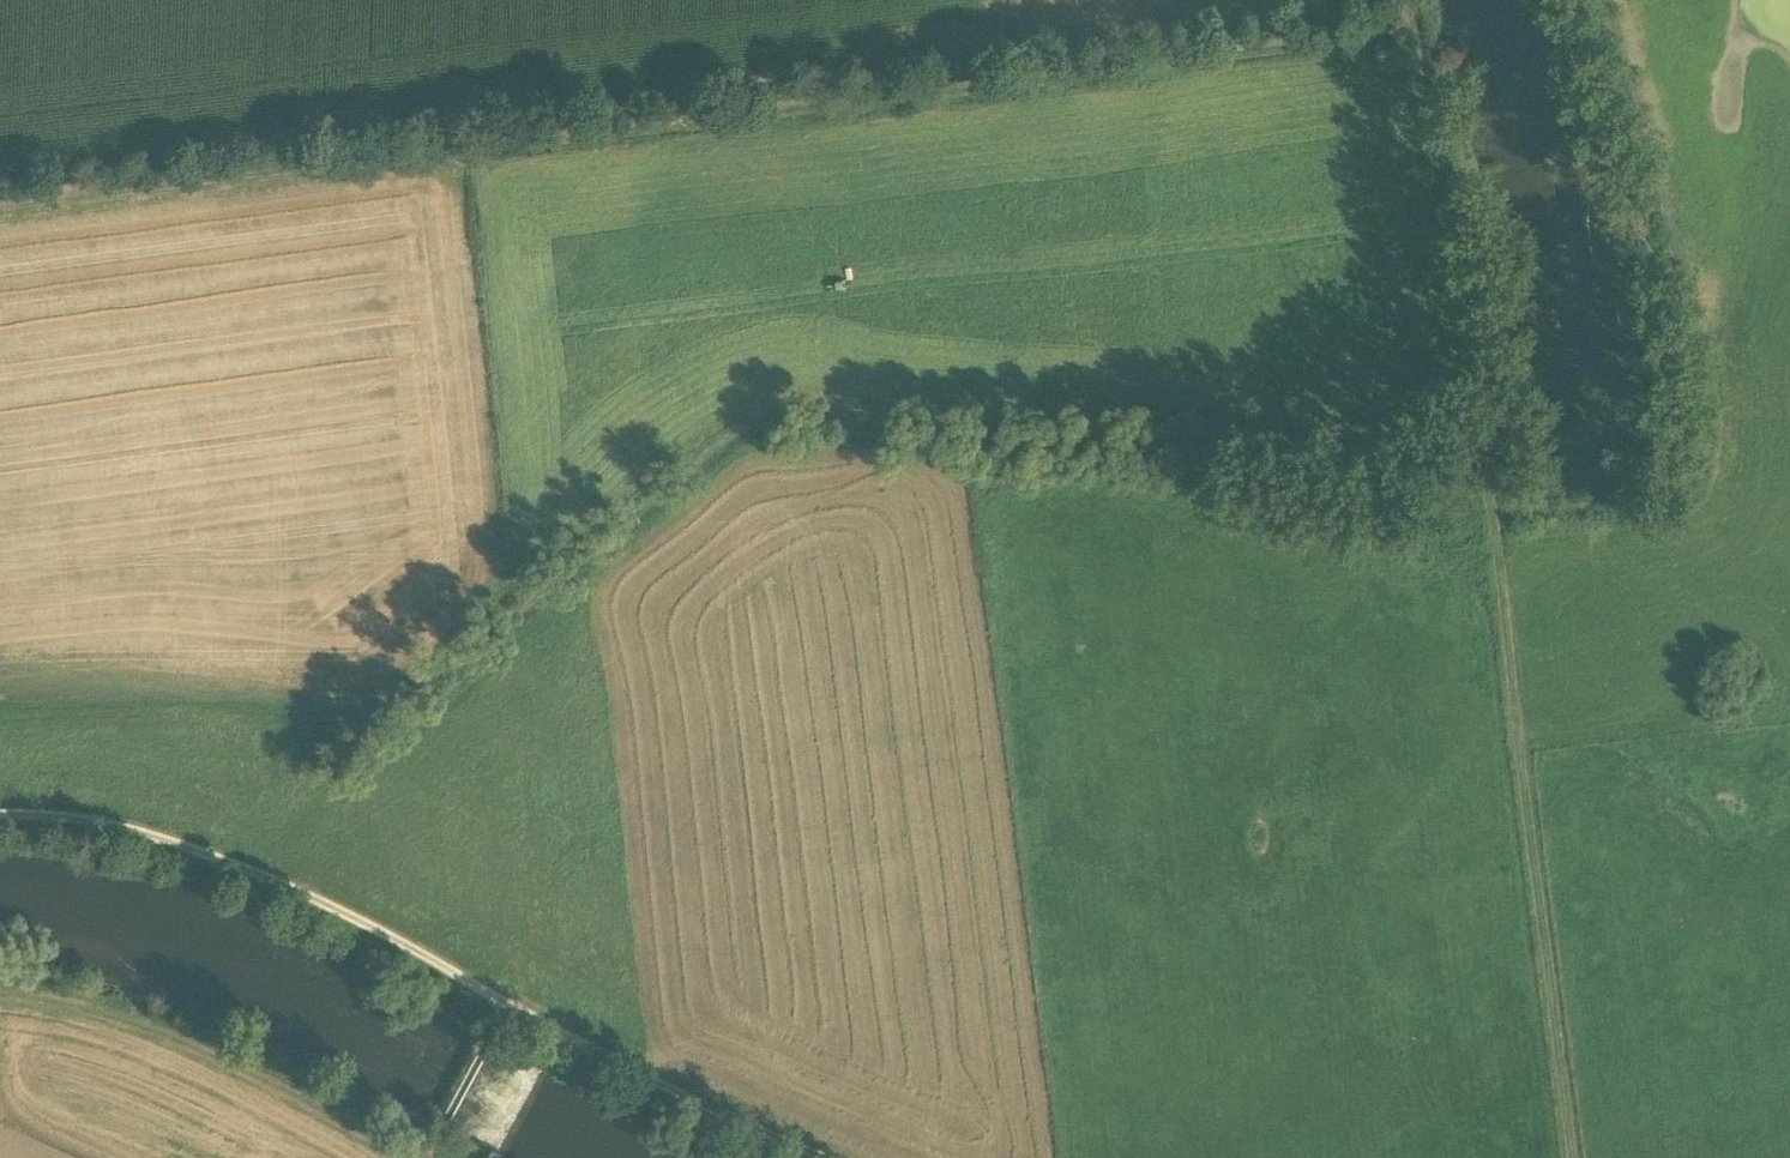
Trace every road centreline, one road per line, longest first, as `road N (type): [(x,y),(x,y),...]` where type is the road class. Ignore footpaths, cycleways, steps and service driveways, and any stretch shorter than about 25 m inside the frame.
road 1 (track): [(0,232),(1359,66),(1423,50)]
road 2 (track): [(1576,1157),(1453,149),(1416,0)]
road 3 (track): [(0,816),(80,819),(207,854),(510,1006)]
road 4 (track): [(391,1157),(142,1040),(87,1023),(0,1021)]
road 5 (track): [(510,1006),(823,1157)]

